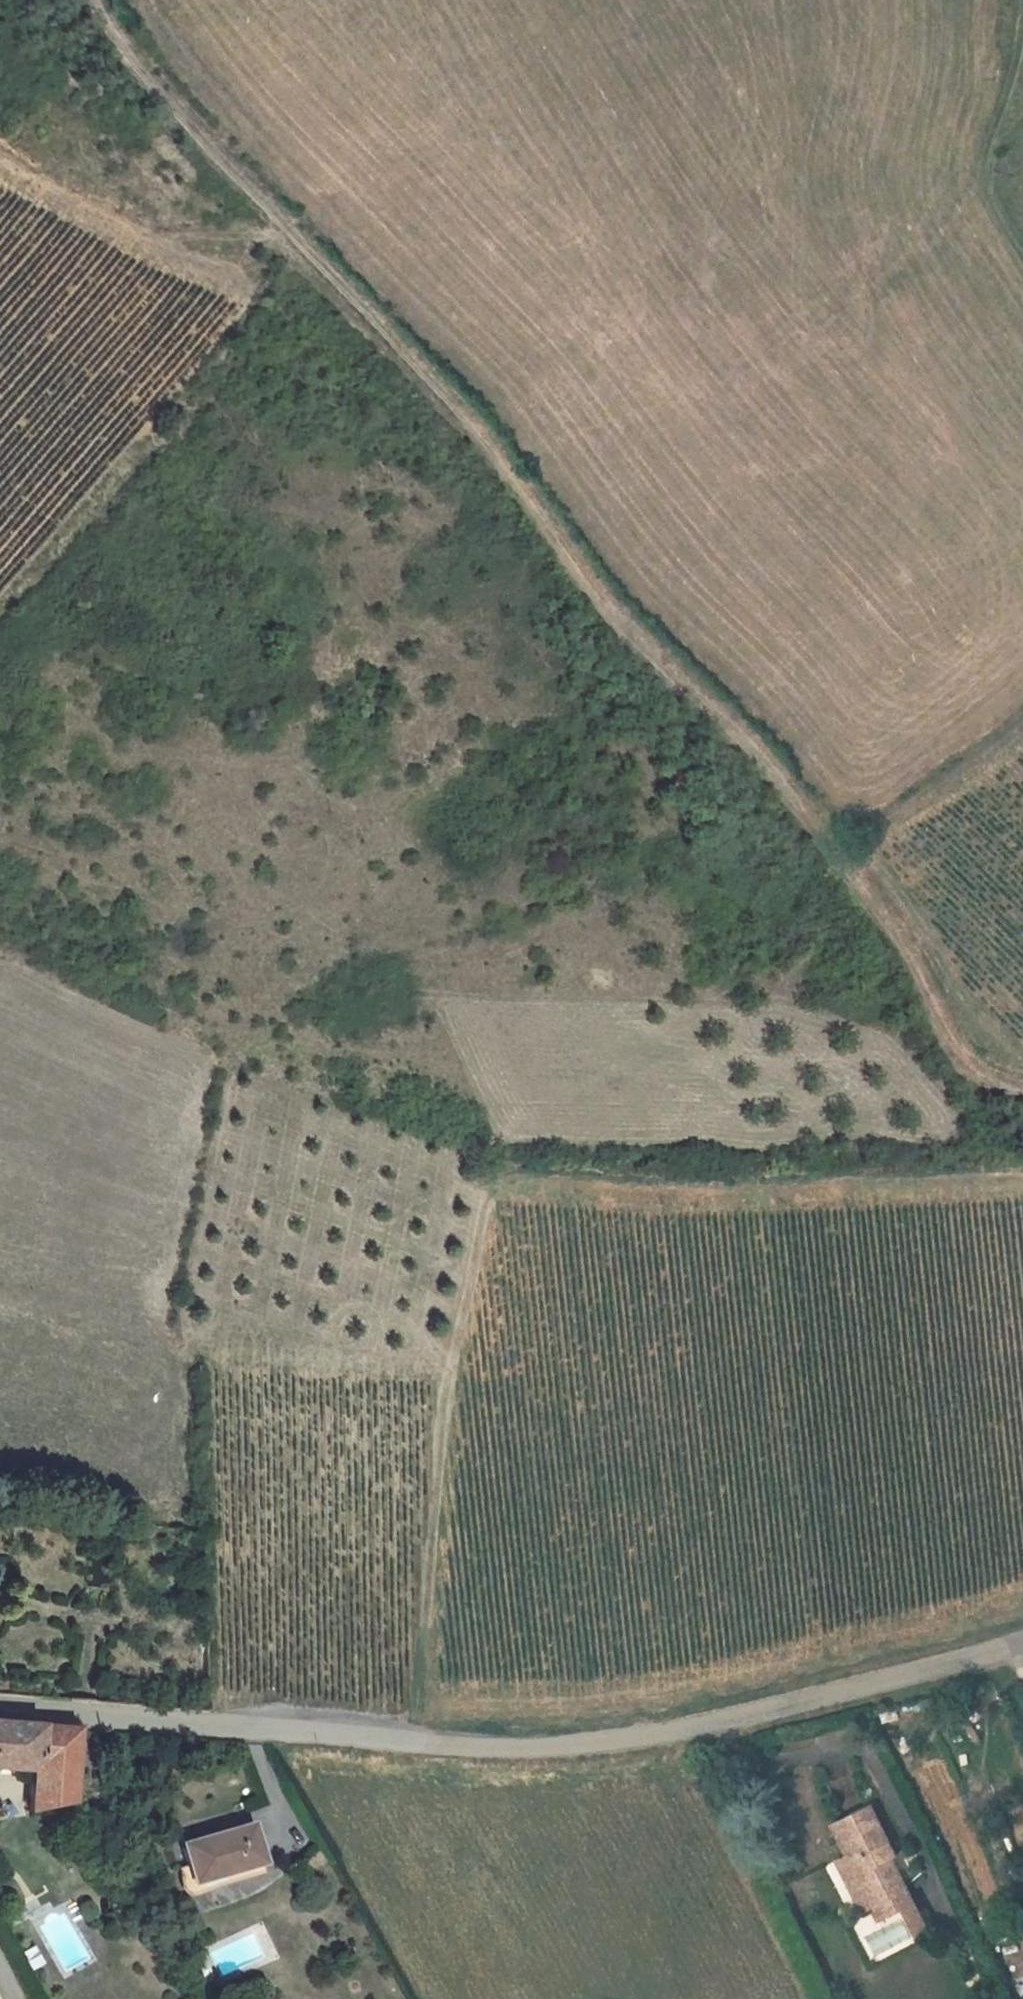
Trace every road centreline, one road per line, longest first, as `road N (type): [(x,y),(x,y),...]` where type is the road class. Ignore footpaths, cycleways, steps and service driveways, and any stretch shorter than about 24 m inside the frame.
road 1 (unclassified): [(0,1706),(557,1750),(707,1726),(1022,1644)]

